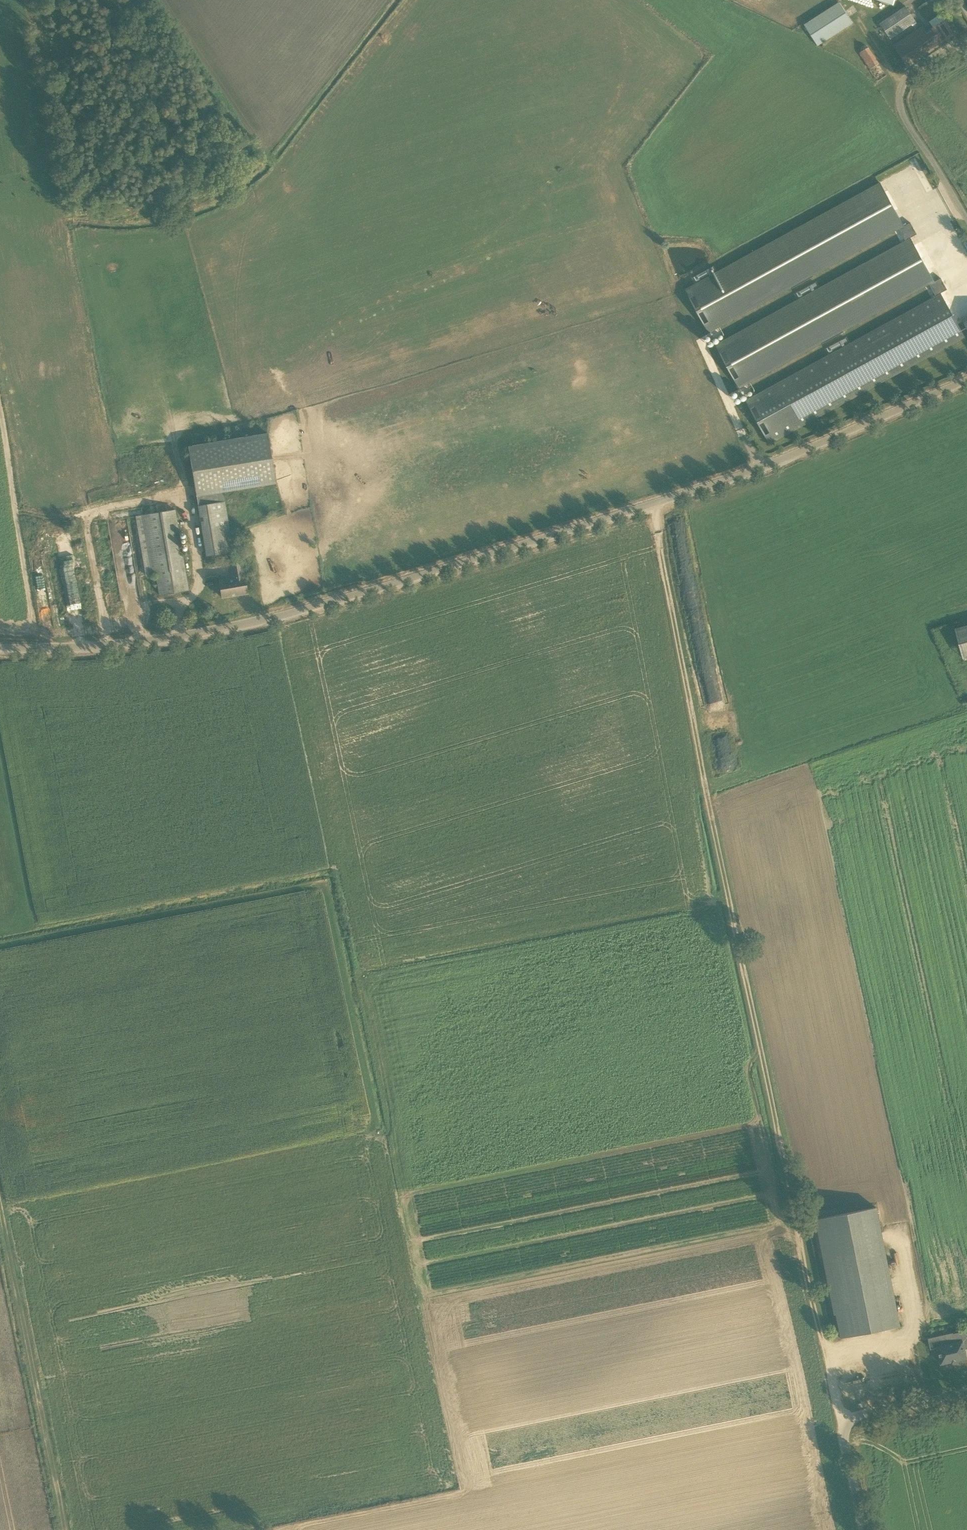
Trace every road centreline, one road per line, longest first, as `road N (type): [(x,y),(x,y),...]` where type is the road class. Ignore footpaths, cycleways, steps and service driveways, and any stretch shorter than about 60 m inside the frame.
road 1 (unclassified): [(0,646),(119,646),(251,623),(654,504),(966,380)]
road 2 (track): [(654,504),(843,1419)]
road 3 (track): [(66,1529),(0,1214)]
road 4 (unclassified): [(966,226),(899,113),(898,89),(918,64),(966,39)]
road 5 (unclassified): [(866,1529),(843,1419),(966,1392)]

